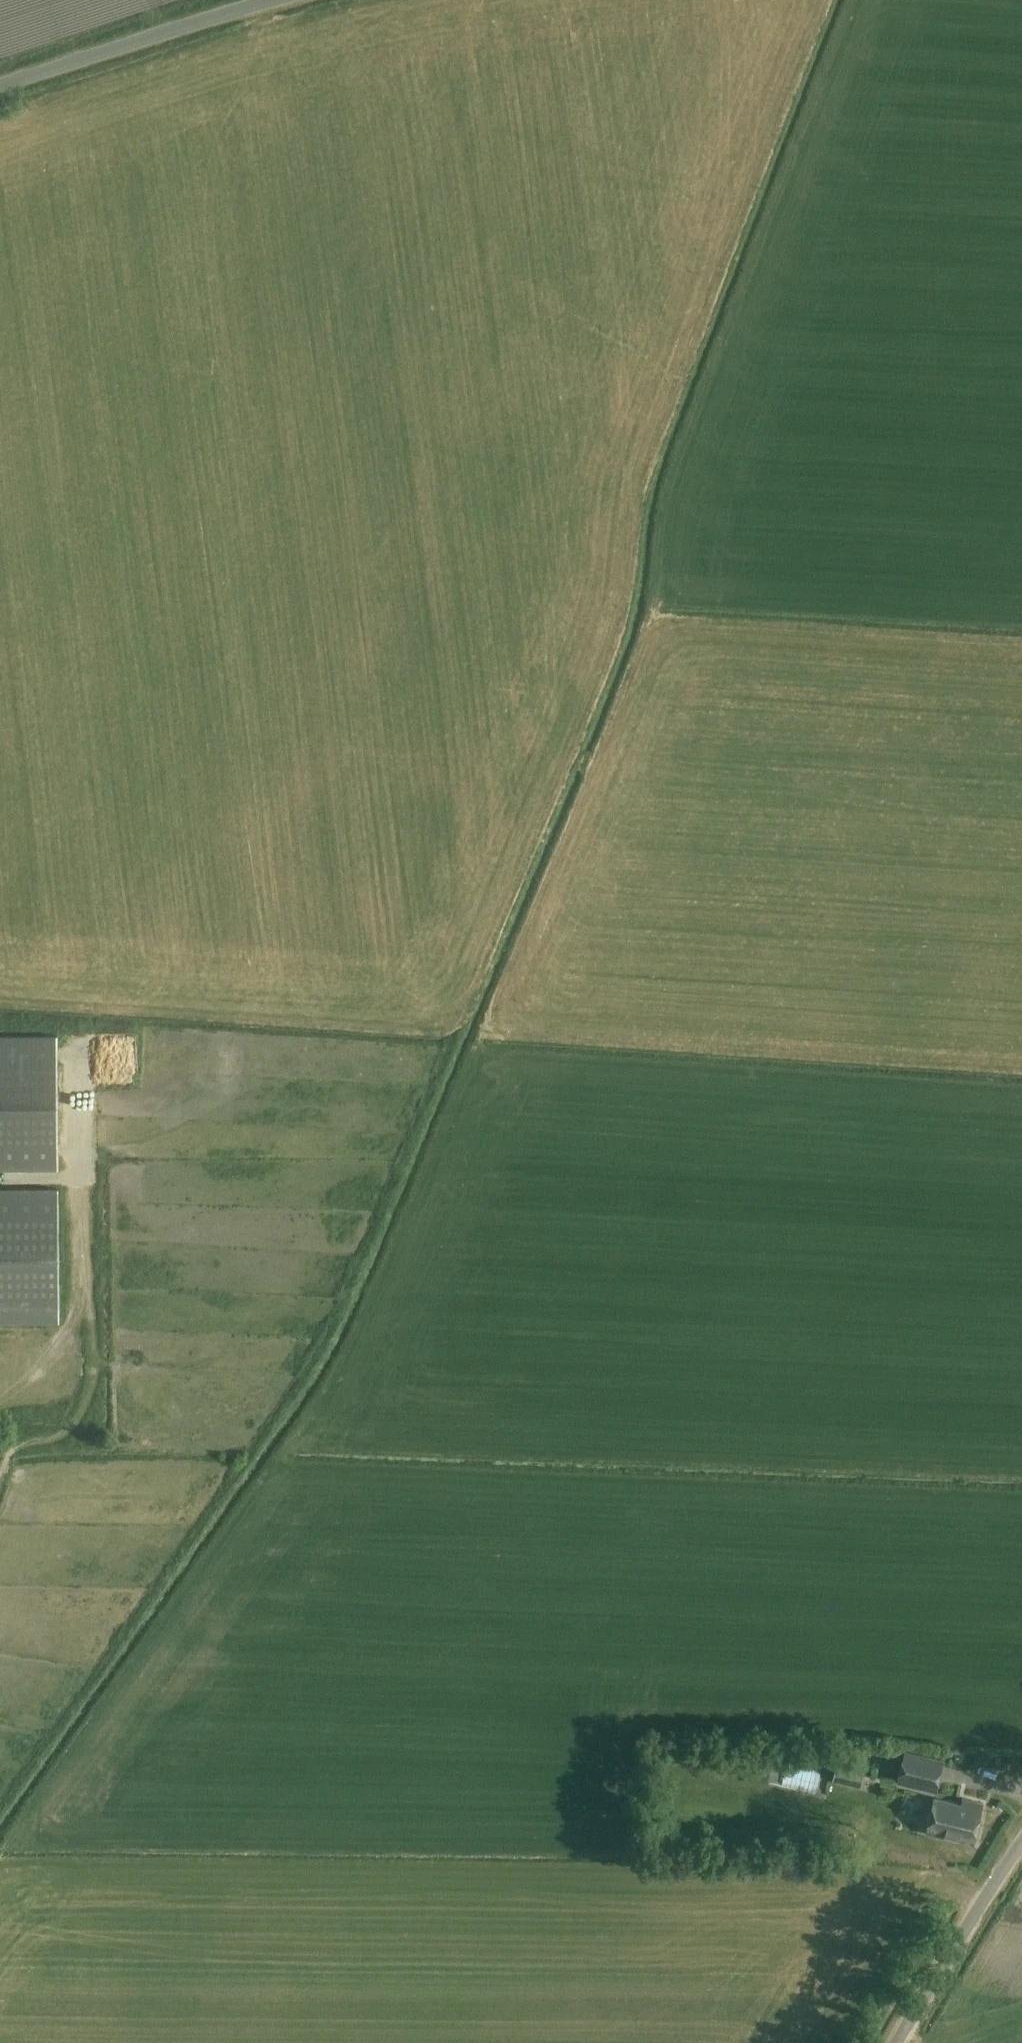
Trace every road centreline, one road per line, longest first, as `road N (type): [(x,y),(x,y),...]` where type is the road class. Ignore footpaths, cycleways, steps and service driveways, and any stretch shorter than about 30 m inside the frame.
road 1 (unclassified): [(0,85),(273,0)]
road 2 (unclassified): [(896,2042),(1021,1845)]

